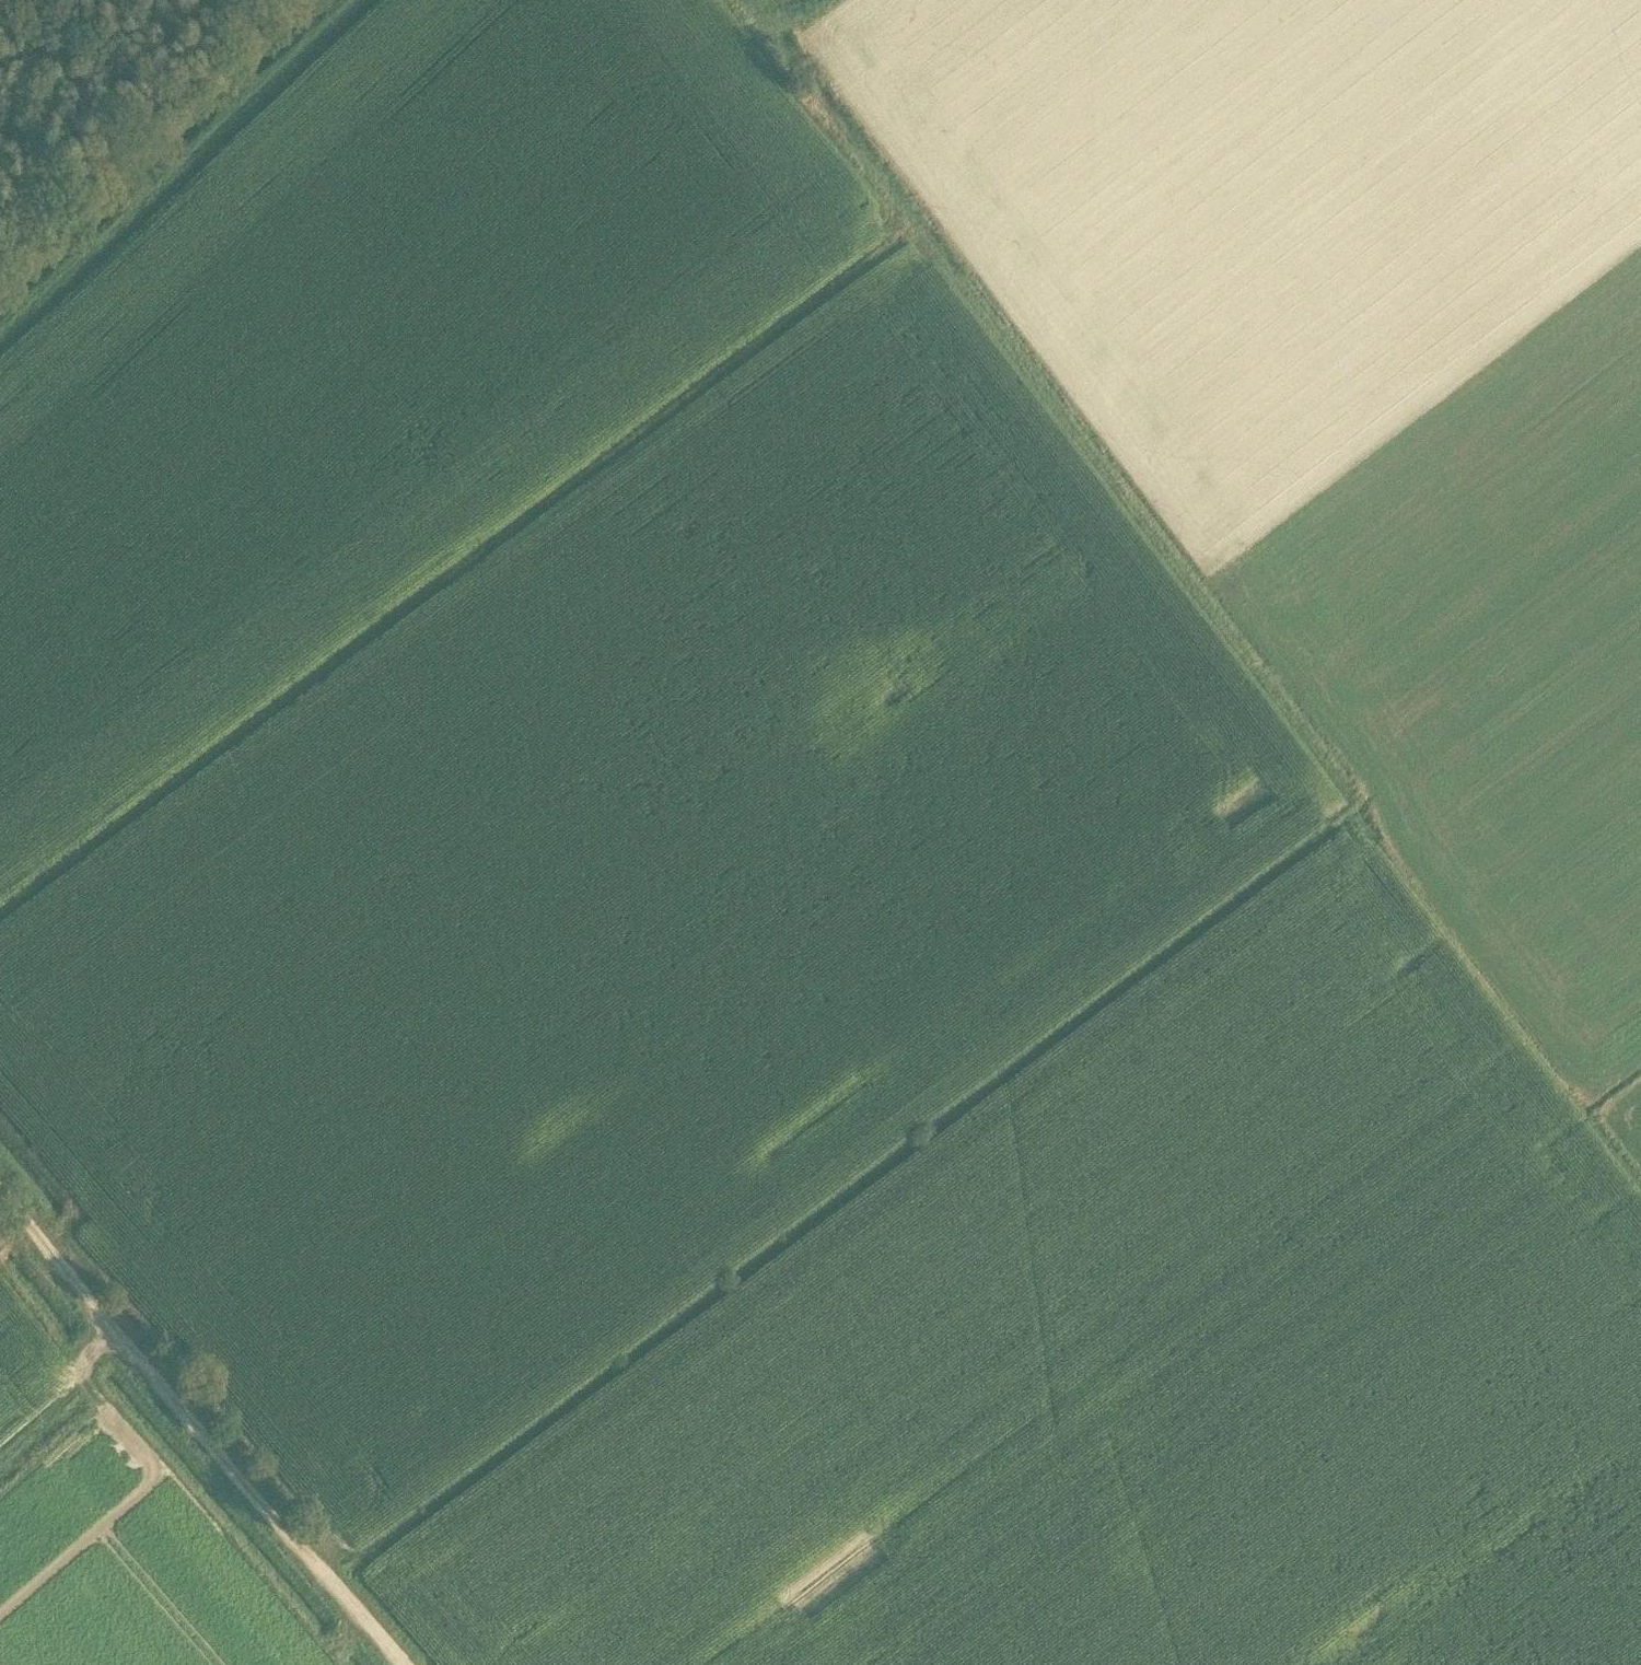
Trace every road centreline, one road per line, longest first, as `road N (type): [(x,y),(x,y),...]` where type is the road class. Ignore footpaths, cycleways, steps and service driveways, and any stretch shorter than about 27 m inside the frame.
road 1 (track): [(0,1202),(401,1664)]

